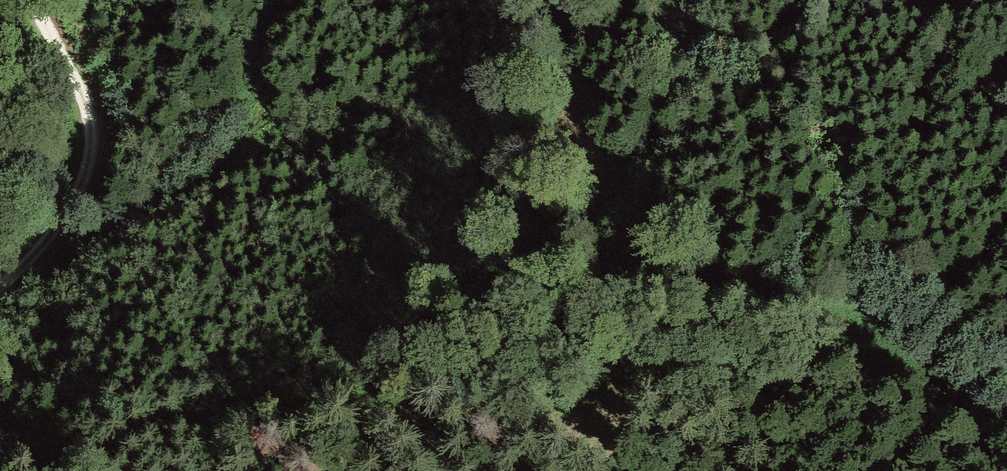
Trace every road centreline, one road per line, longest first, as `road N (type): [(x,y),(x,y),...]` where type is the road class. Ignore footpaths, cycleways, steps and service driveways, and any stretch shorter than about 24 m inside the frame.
road 1 (track): [(86,470),(149,433),(370,387),(502,301),(628,189),(671,79),(687,0)]
road 2 (track): [(502,301),(668,293),(829,323),(899,368),(990,470)]
road 3 (track): [(0,281),(24,267),(69,212),(90,147),(83,94),(34,0)]

